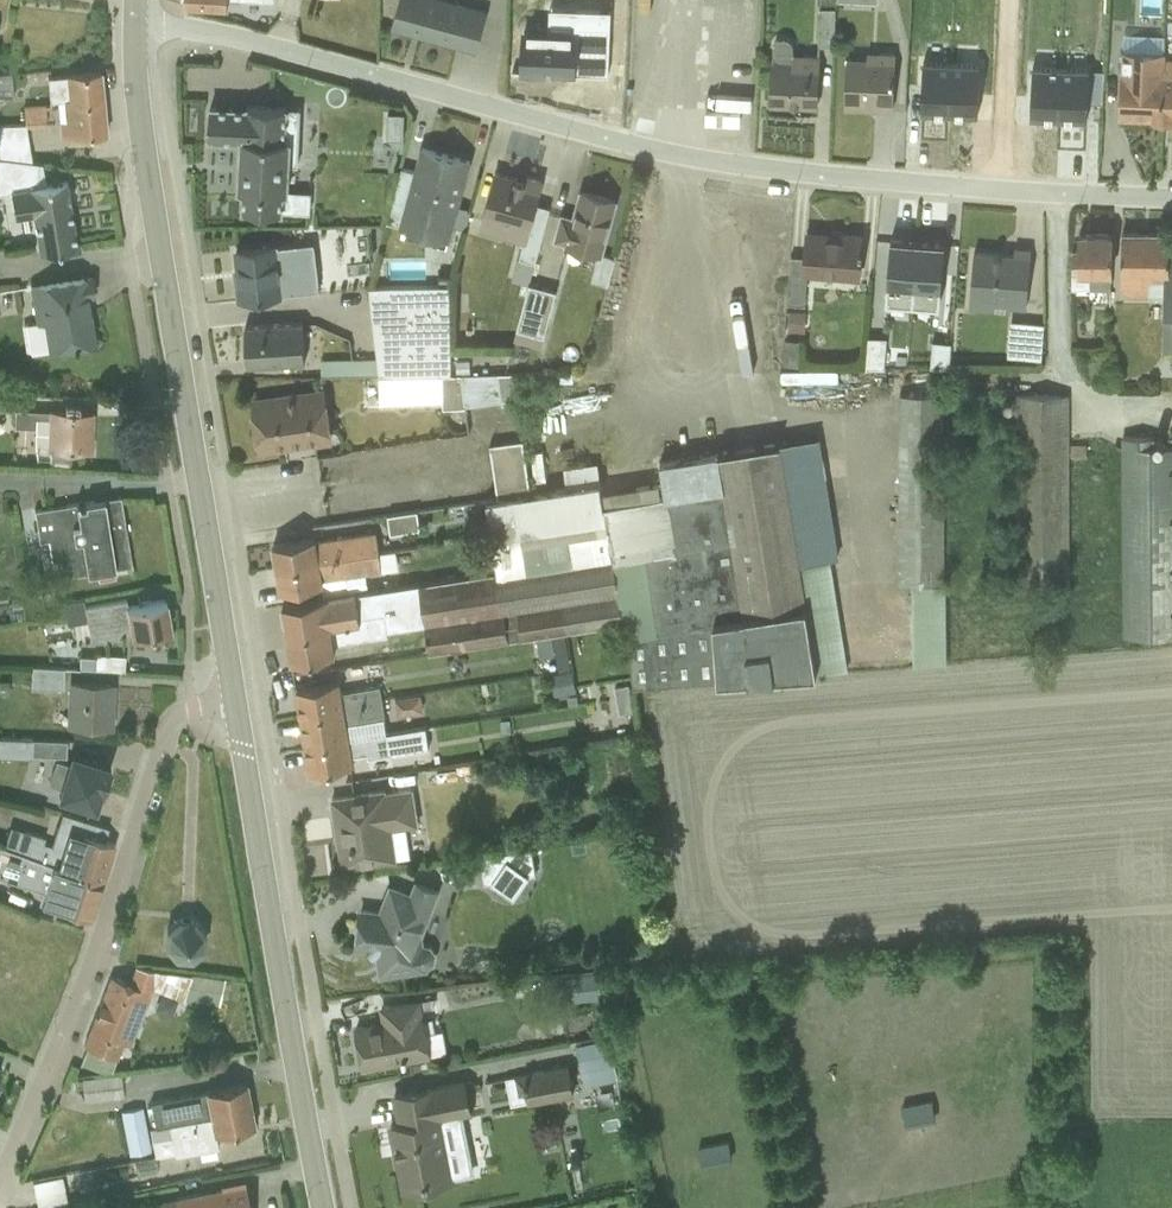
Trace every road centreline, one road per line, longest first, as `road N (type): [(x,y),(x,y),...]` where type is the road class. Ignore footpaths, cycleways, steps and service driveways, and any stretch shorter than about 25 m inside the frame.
road 1 (unclassified): [(134,16),(708,160),(1171,197)]
road 2 (tertiary): [(234,699),(139,112),(134,16)]
road 3 (residential): [(234,699),(169,720),(98,958),(0,1191)]
road 4 (tertiary): [(323,1207),(234,699)]

